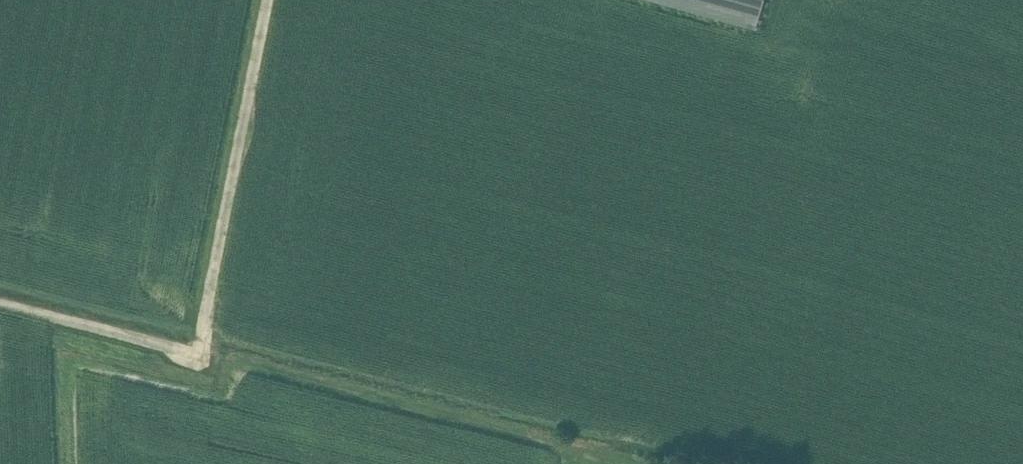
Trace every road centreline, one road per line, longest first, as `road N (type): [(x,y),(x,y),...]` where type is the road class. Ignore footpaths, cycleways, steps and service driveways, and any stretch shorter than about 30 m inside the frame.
road 1 (track): [(267,0),(198,353),(0,305)]

